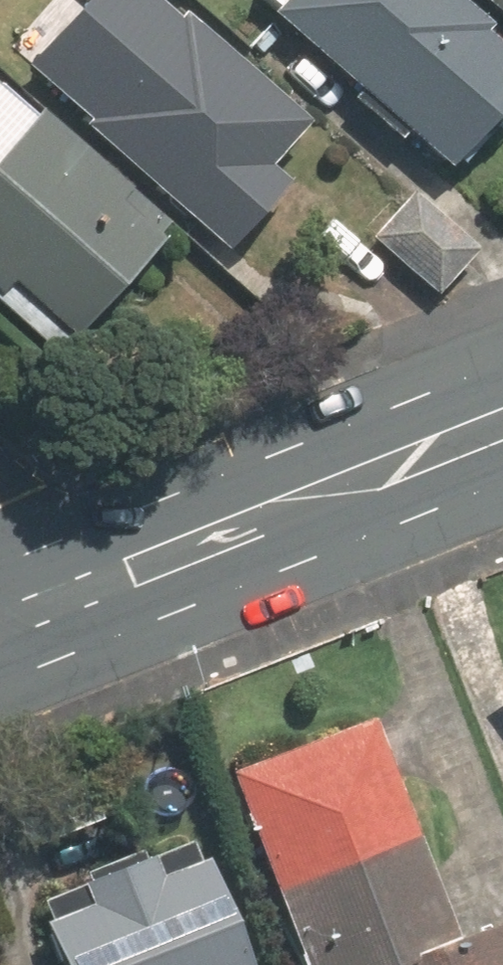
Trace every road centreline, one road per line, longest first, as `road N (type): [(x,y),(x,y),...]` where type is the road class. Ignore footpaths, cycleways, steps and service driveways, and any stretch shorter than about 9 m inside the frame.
road 1 (secondary): [(502,427),(90,593)]
road 2 (residential): [(0,510),(90,593)]

